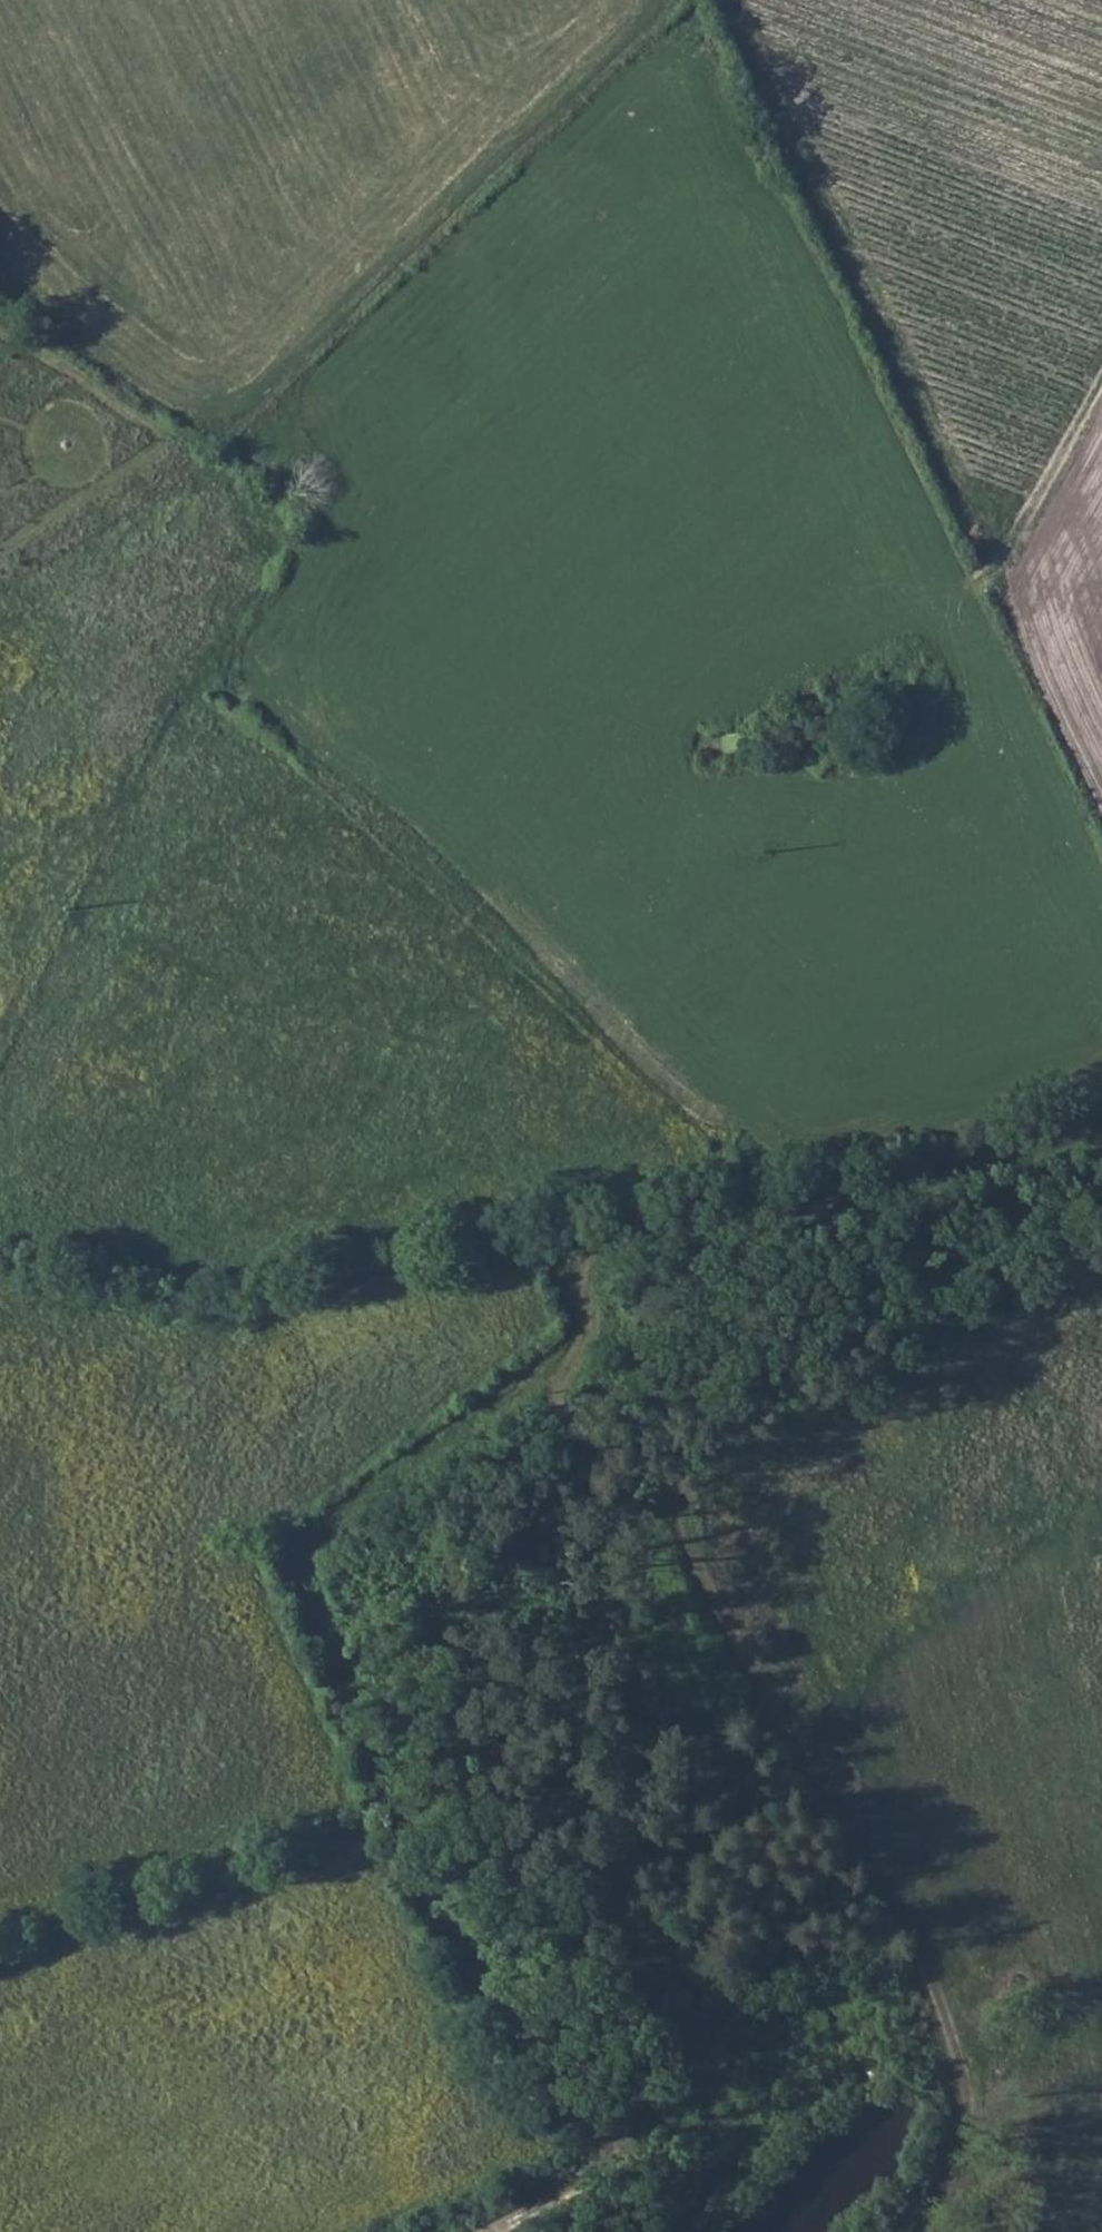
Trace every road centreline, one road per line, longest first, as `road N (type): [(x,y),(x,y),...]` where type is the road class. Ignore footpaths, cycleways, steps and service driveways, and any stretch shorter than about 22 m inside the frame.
road 1 (track): [(953,2231),(966,2133),(952,2052),(893,1907),(762,1684),(626,1409),(576,1406),(564,1388),(597,1313),(580,1241)]
road 2 (track): [(1101,389),(1004,579)]

